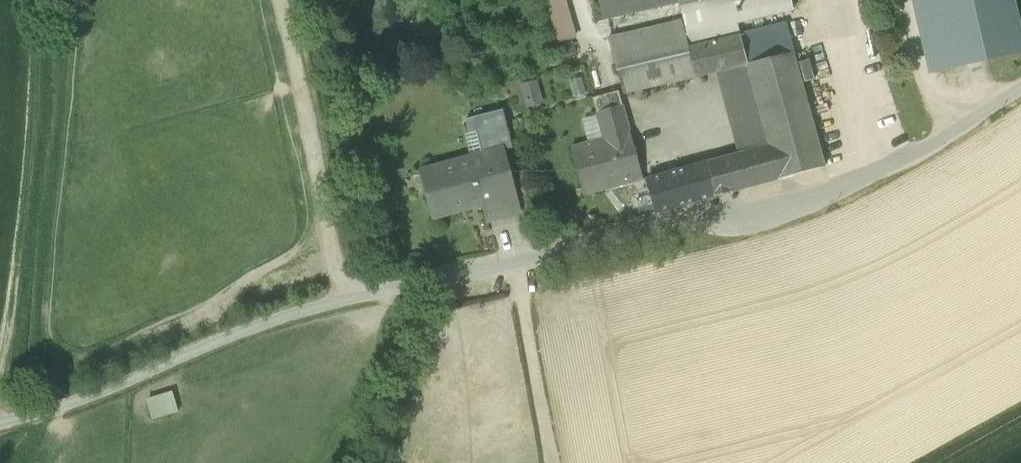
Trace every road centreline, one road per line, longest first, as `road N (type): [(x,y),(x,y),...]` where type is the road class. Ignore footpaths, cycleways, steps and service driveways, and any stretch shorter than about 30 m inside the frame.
road 1 (unclassified): [(1020,89),(874,180),(263,323),(75,403),(0,421)]
road 2 (track): [(513,264),(554,462)]

